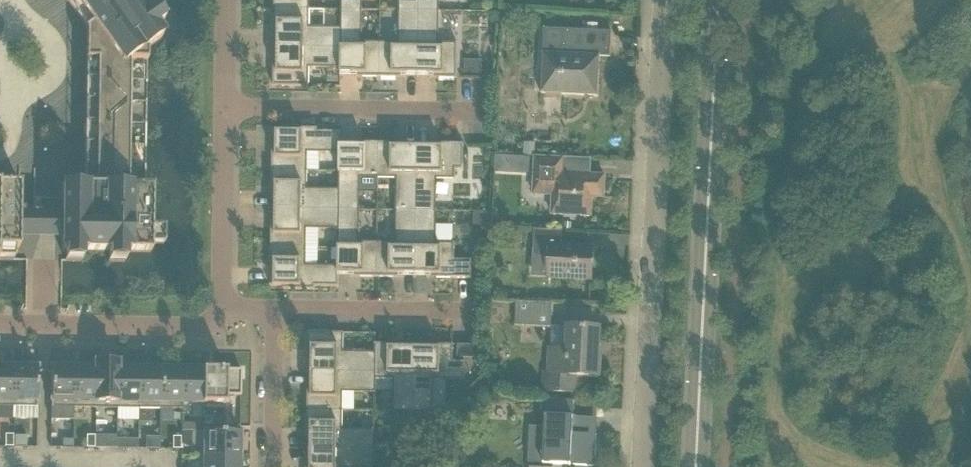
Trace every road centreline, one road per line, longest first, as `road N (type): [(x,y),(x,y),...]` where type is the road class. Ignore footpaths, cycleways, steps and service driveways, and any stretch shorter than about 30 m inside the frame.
road 1 (residential): [(637,466),(663,0)]
road 2 (secondary): [(696,466),(717,0)]
road 3 (residential): [(229,108),(482,113)]
road 4 (residential): [(226,310),(208,331),(0,326)]
road 5 (residential): [(229,108),(226,310)]
road 6 (residential): [(470,315),(274,311)]
road 7 (residential): [(272,466),(274,311)]

